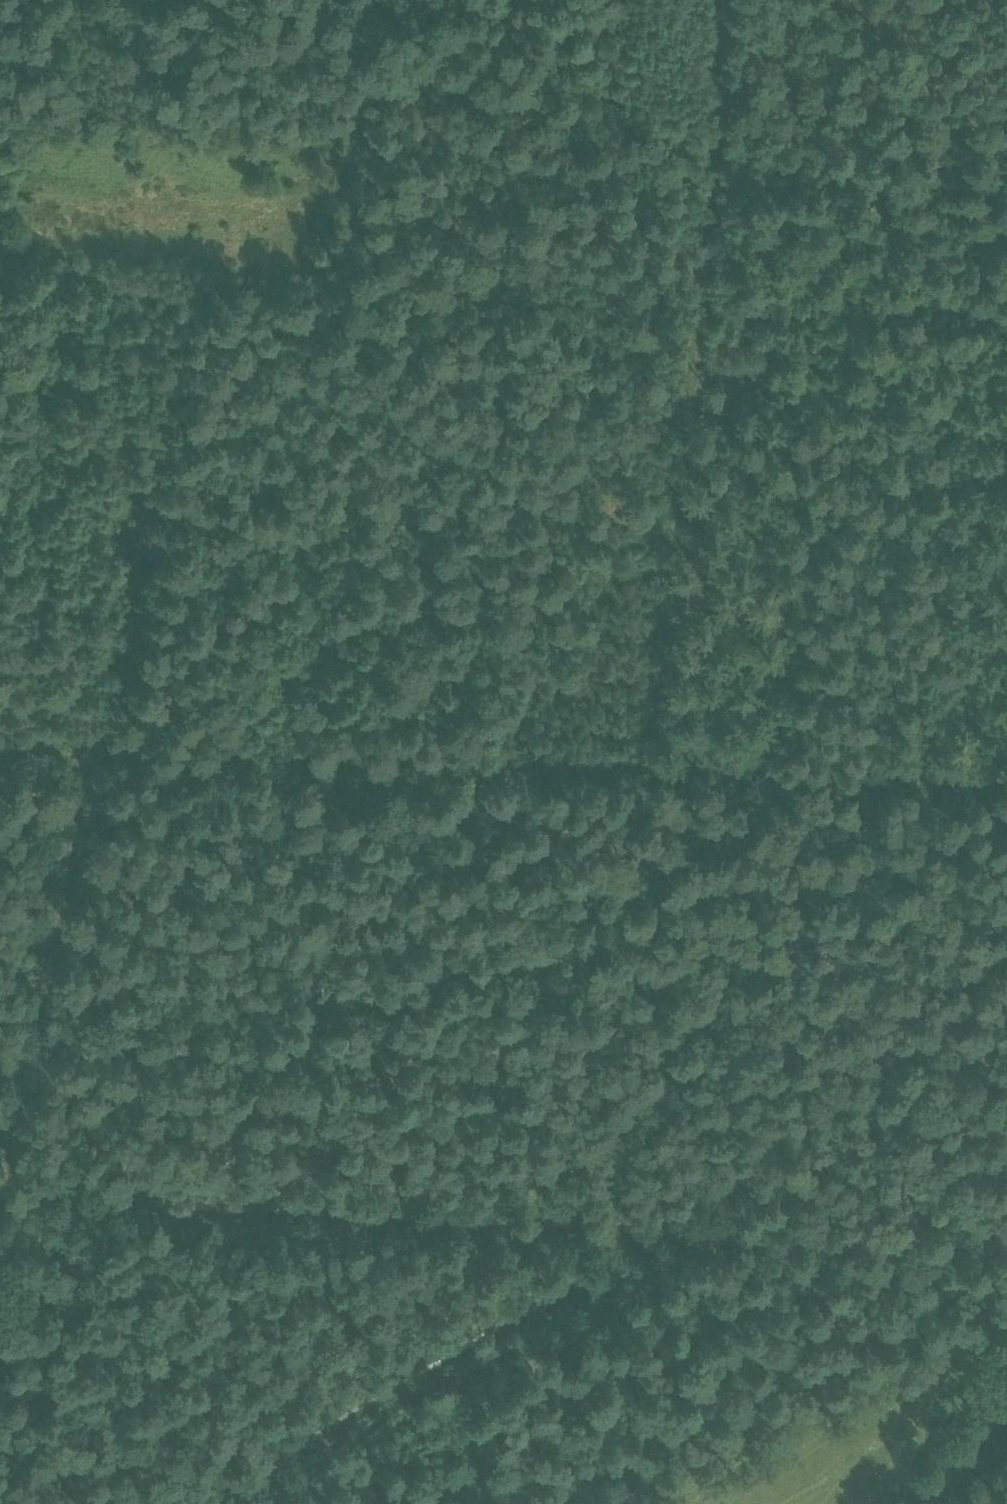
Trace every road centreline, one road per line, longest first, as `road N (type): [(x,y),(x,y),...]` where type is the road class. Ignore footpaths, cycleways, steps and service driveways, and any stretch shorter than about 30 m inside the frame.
road 1 (tertiary): [(939,1503),(1006,1398)]

